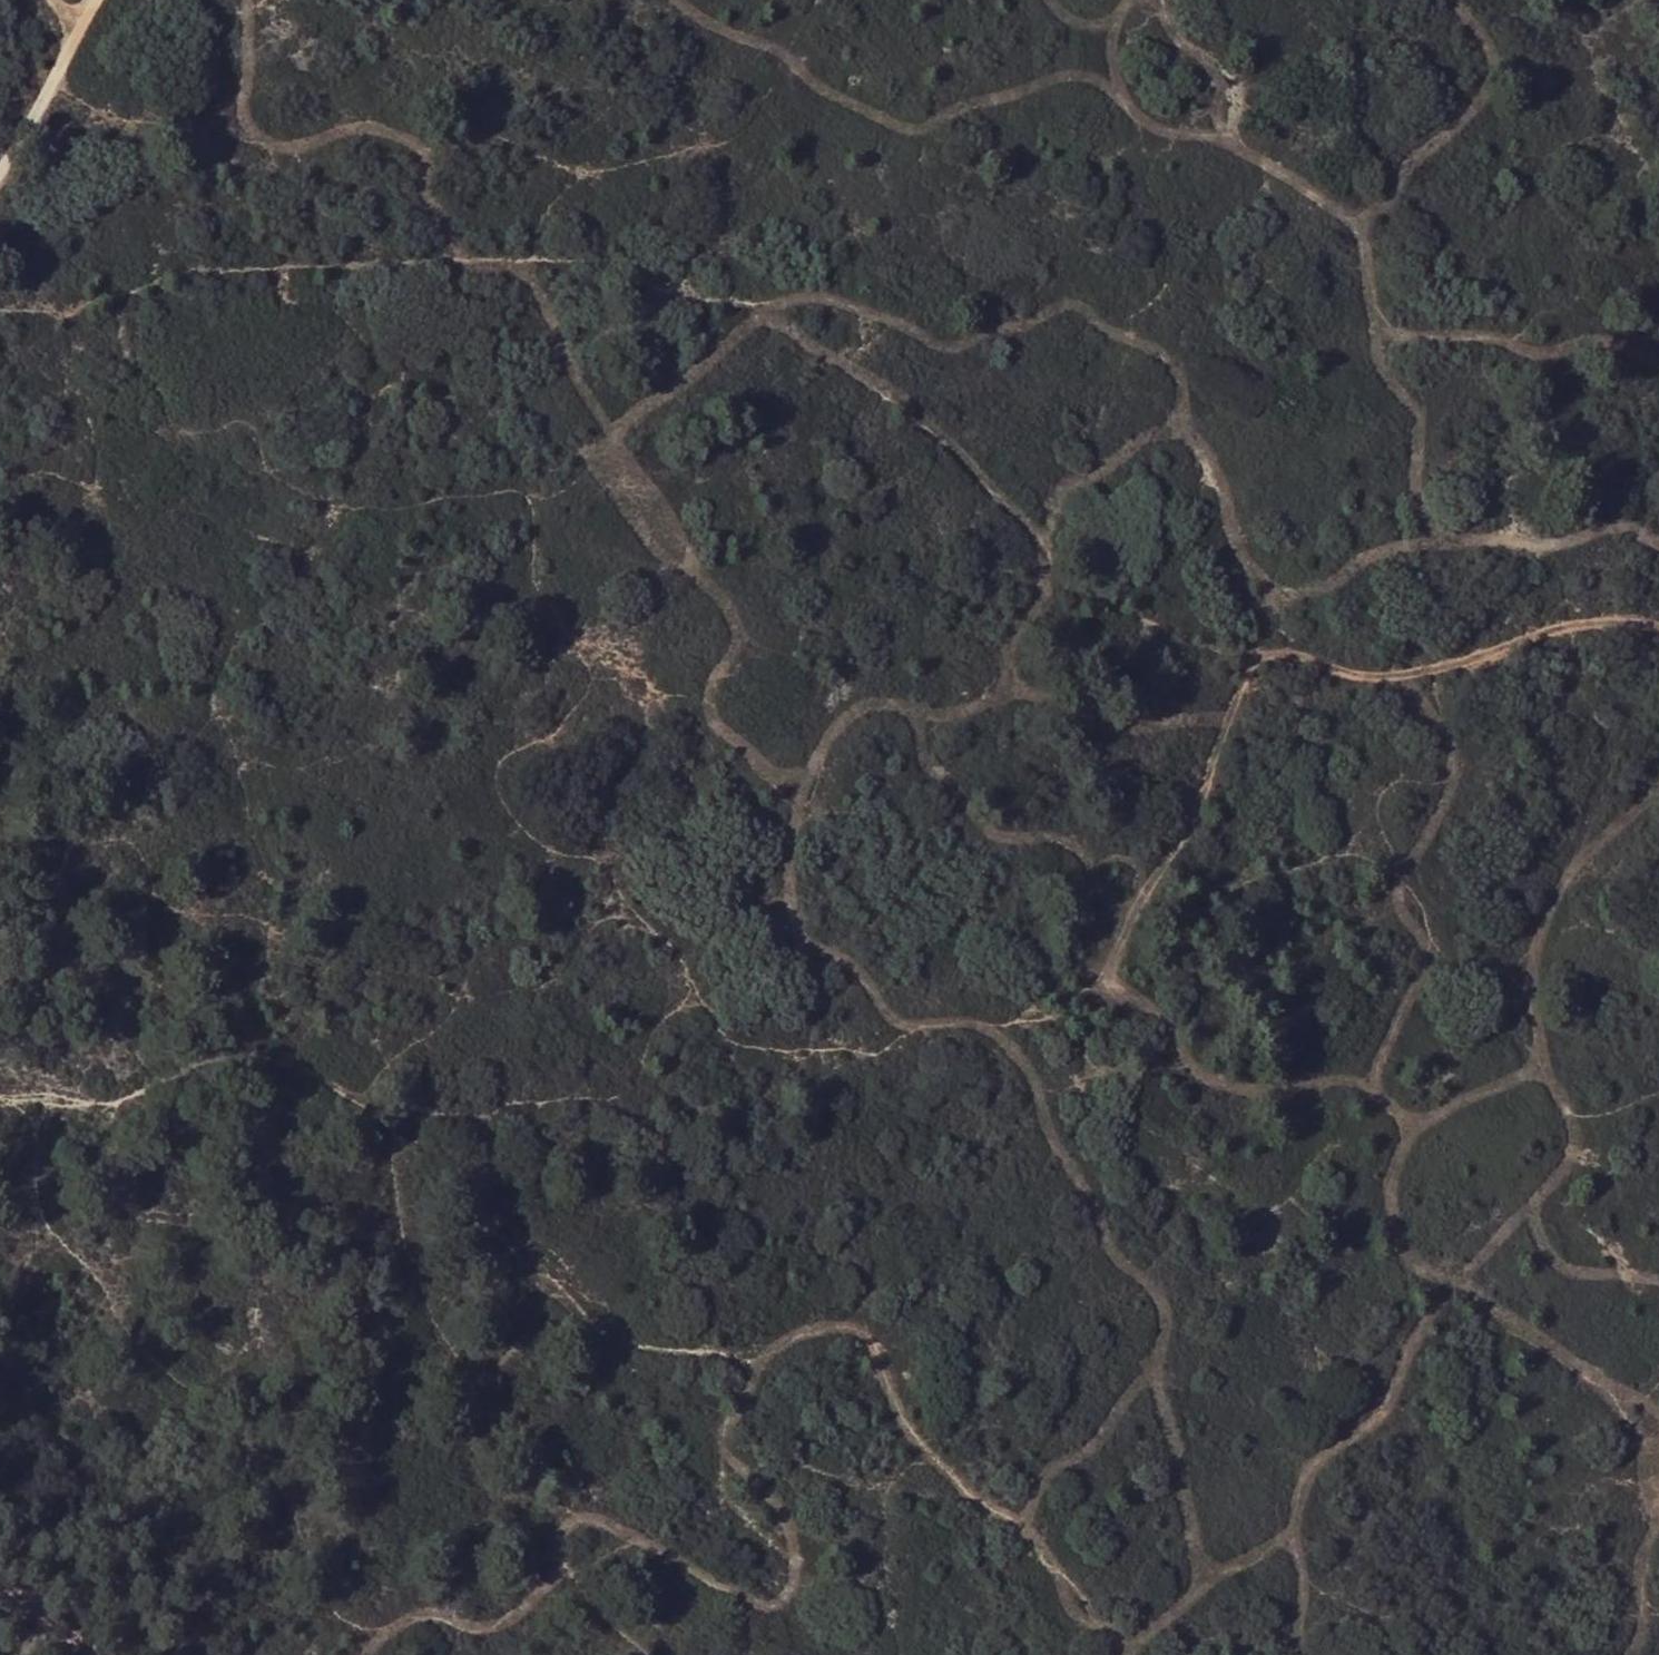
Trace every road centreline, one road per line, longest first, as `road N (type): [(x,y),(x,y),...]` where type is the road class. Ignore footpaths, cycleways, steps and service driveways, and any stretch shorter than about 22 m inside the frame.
road 1 (track): [(91,0),(0,142)]
road 2 (track): [(133,1654),(0,1553)]

